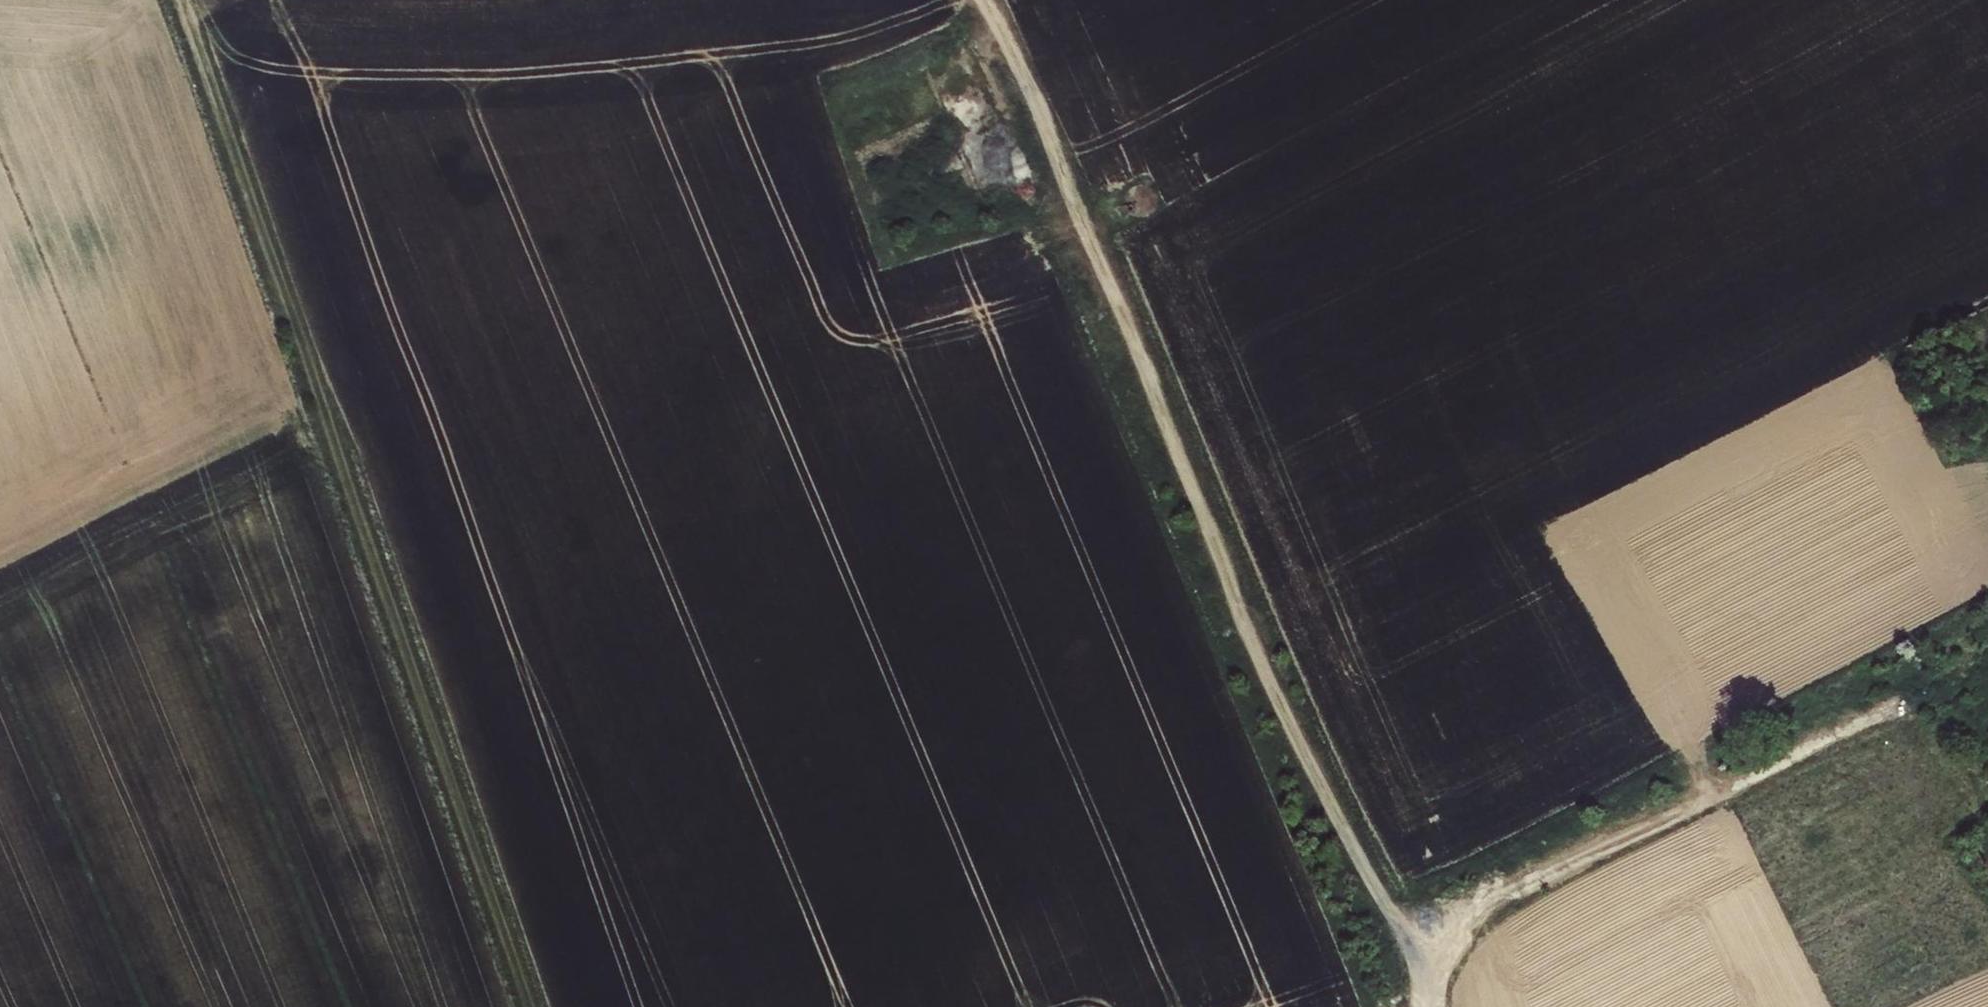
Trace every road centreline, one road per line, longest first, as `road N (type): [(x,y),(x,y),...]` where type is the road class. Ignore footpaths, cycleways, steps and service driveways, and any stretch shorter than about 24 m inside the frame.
road 1 (track): [(980,0),(1040,110),(1270,686),(1372,889),(1412,947),(1432,1006)]
road 2 (track): [(1412,947),(1897,710)]

